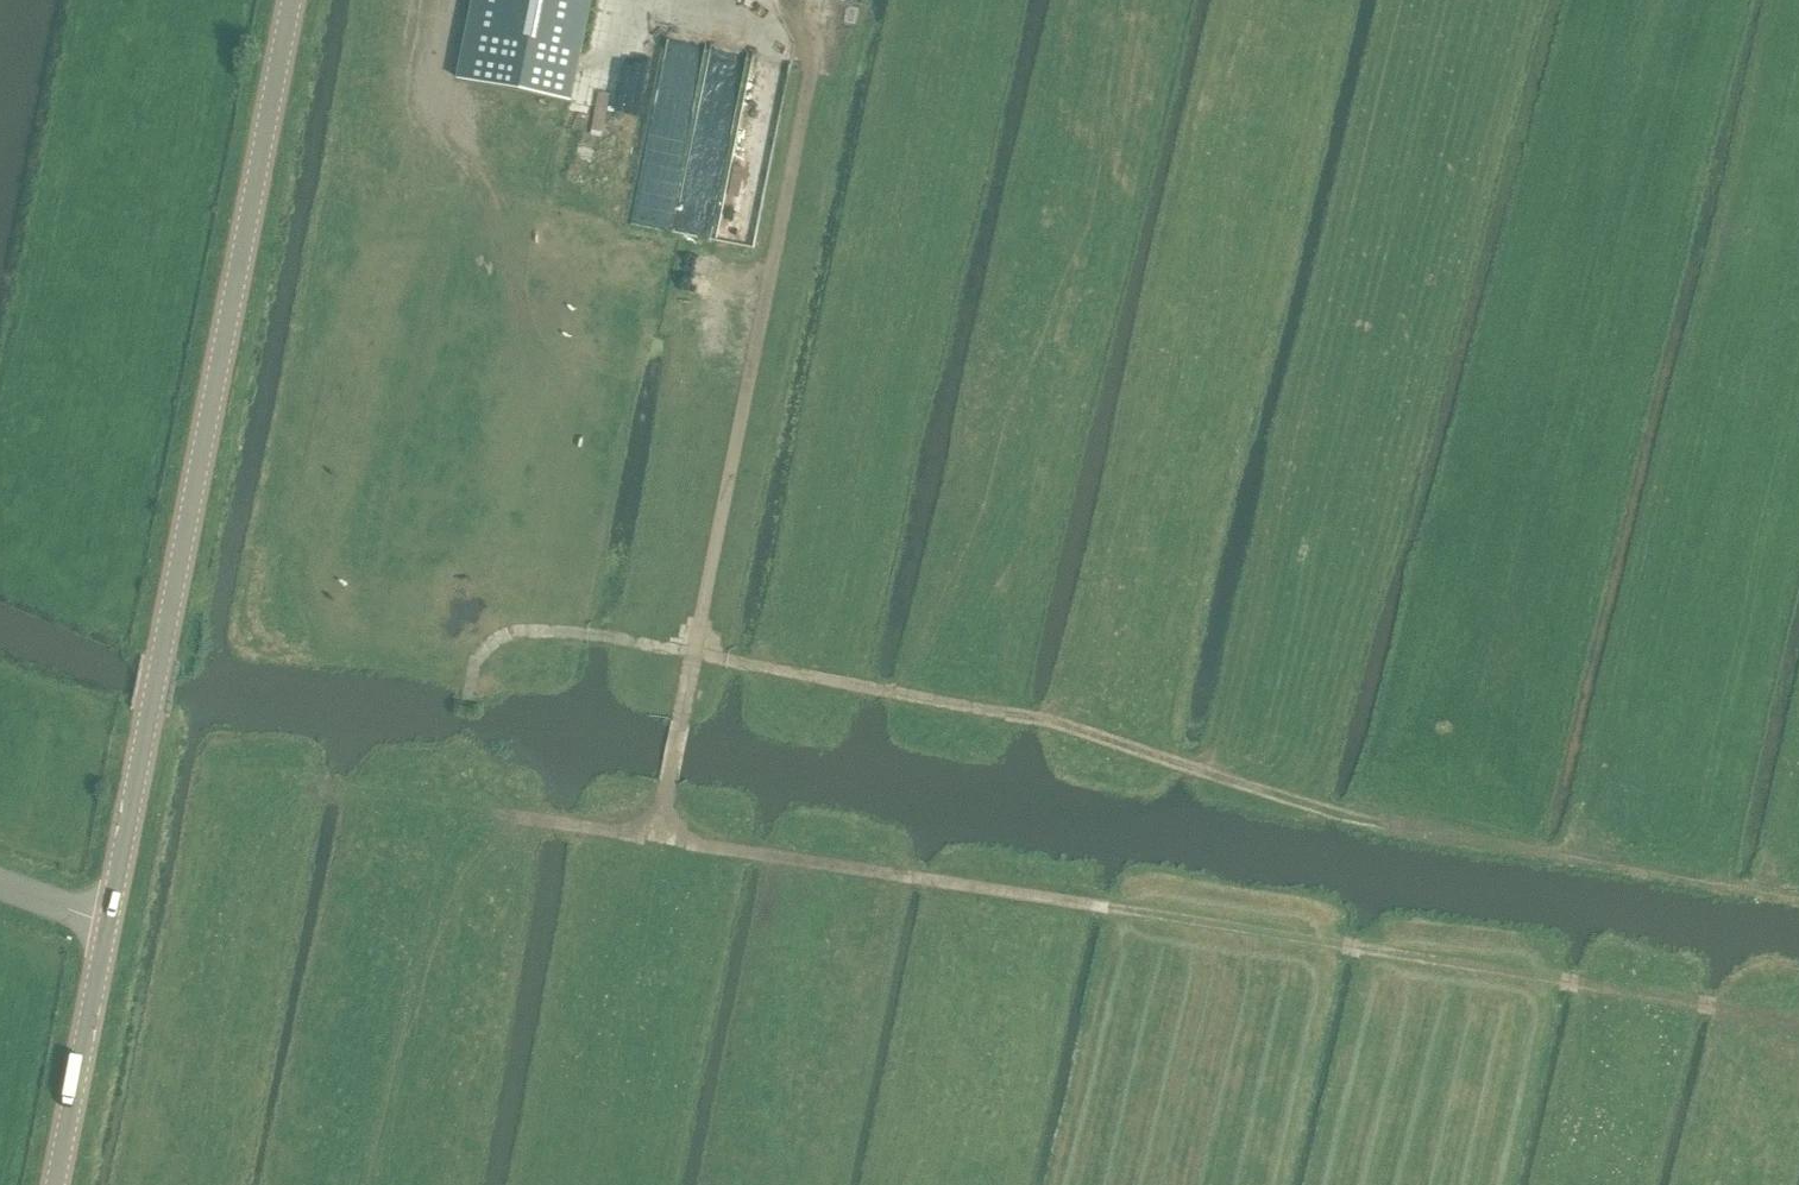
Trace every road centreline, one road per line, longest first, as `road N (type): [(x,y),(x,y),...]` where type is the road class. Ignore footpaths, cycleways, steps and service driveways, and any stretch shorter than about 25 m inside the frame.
road 1 (tertiary): [(293,0),(149,713)]
road 2 (tertiary): [(53,1184),(149,713)]

